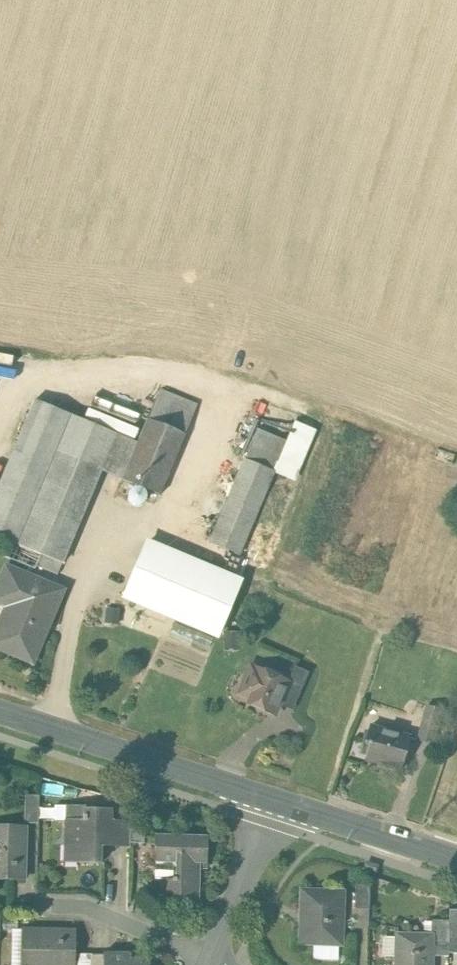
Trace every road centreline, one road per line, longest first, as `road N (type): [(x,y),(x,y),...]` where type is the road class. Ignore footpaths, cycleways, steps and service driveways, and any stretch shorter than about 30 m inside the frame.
road 1 (tertiary): [(261,797),(0,713)]
road 2 (tertiary): [(456,859),(261,797)]
road 3 (residential): [(215,960),(261,797)]
road 4 (residential): [(56,902),(215,960)]

